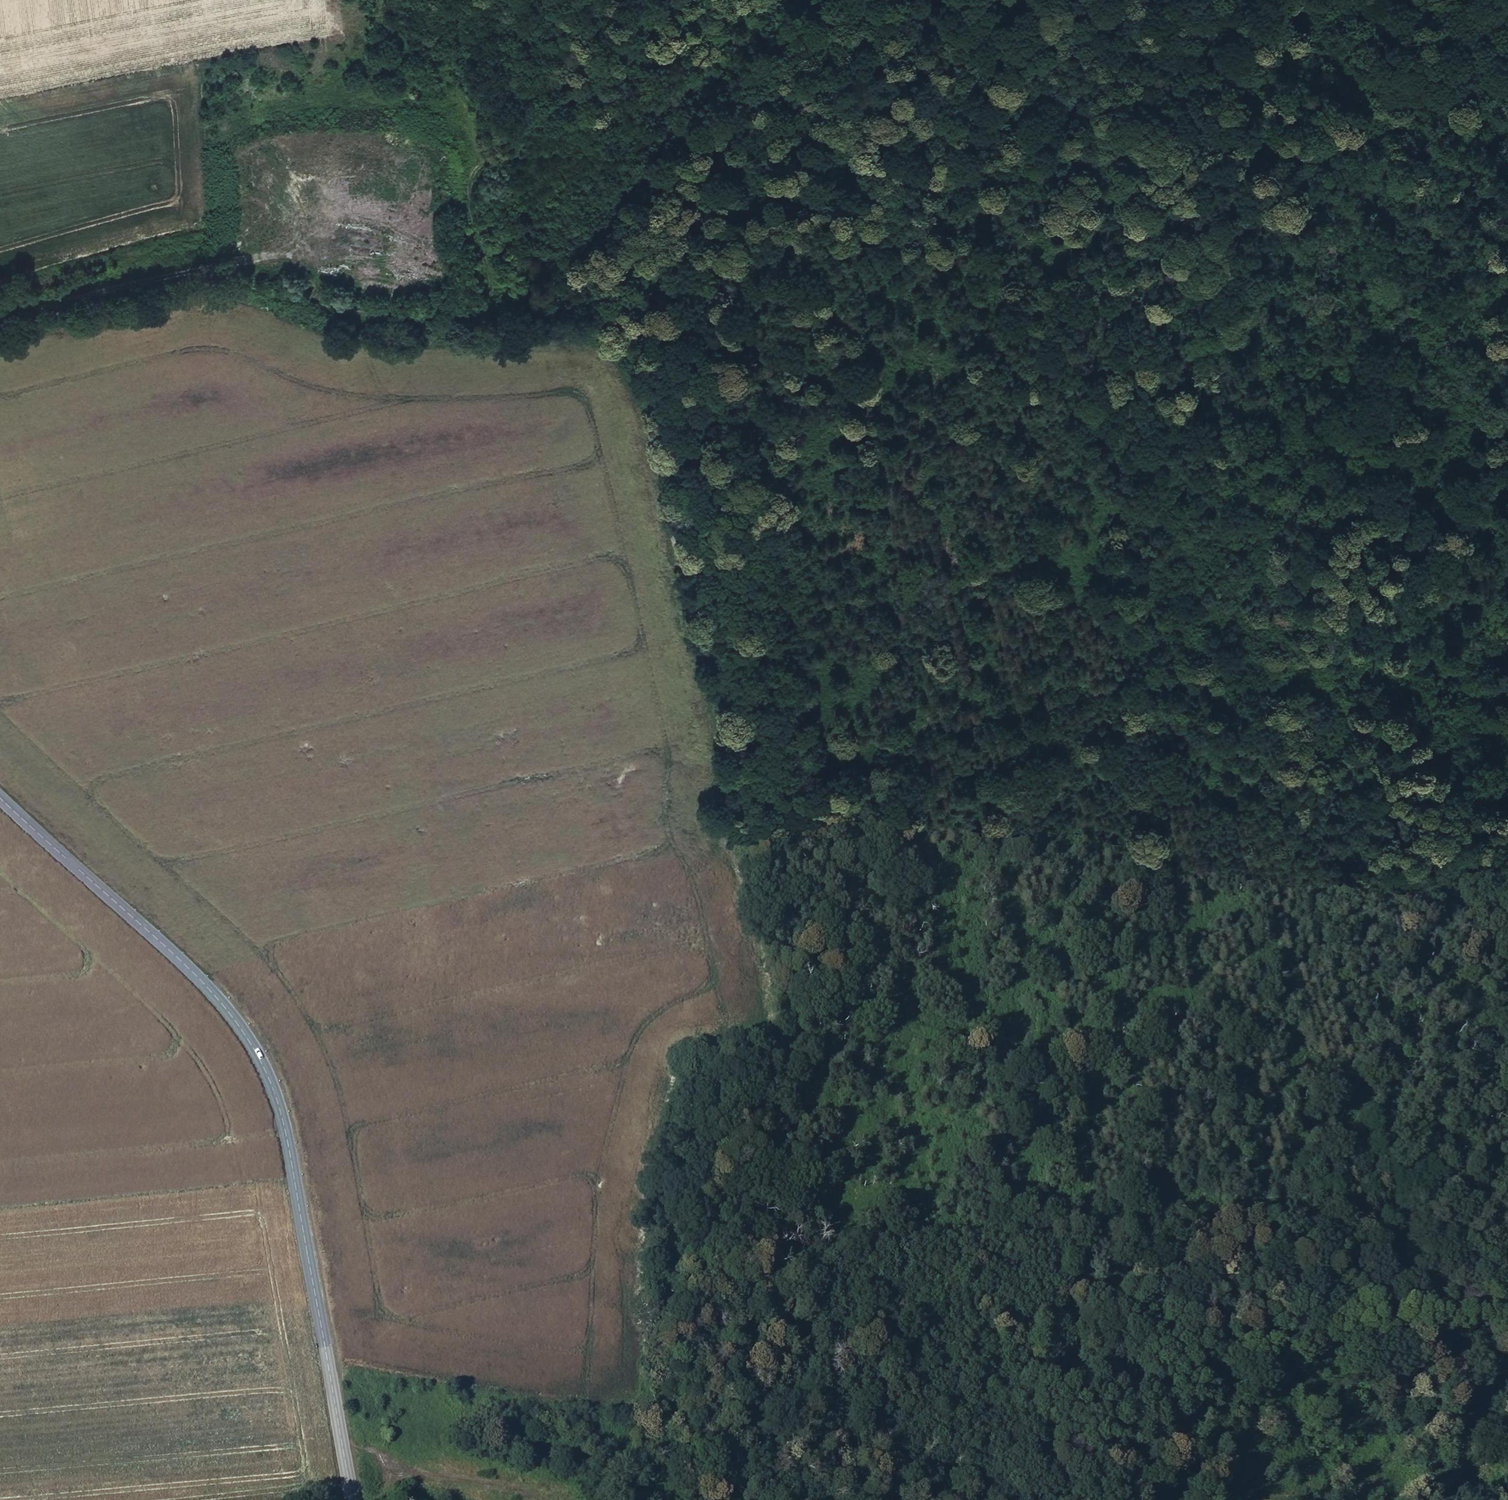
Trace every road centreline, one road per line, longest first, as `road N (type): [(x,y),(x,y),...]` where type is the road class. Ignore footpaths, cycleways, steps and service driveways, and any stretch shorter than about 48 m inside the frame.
road 1 (tertiary): [(345,1499),(325,1350),(272,1089),(237,1024),(183,965),(0,796)]

